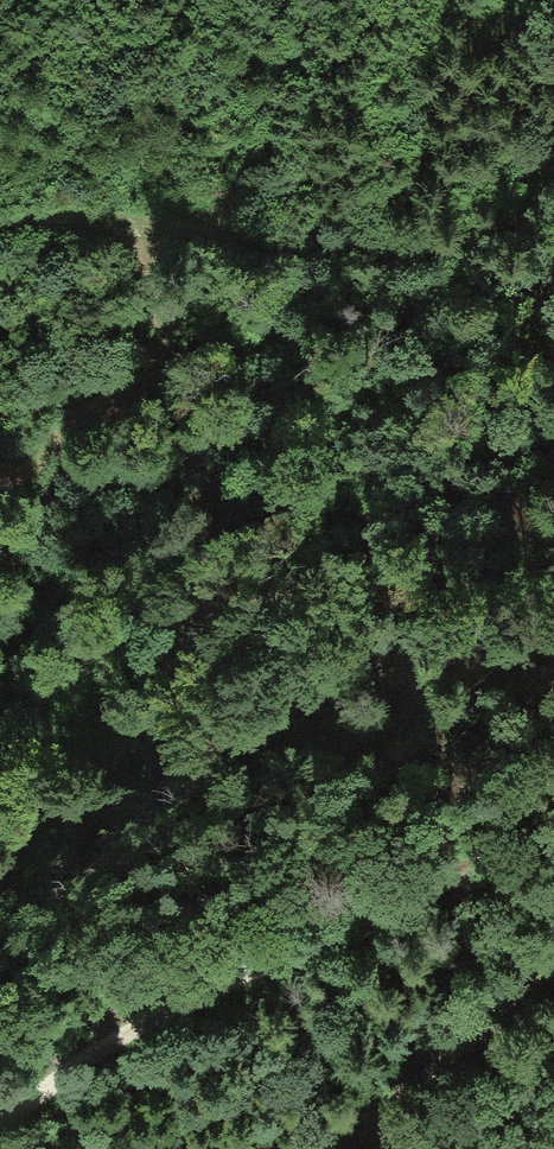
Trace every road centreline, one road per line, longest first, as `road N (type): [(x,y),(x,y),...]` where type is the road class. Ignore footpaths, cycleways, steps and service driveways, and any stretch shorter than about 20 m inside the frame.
road 1 (track): [(0,1131),(137,1019),(553,853)]
road 2 (track): [(0,235),(57,222),(105,222),(374,261),(426,261),(482,244),(553,196)]
road 3 (track): [(0,481),(146,376),(165,311),(139,225)]
road 4 (track): [(553,957),(355,1107),(334,1148)]

